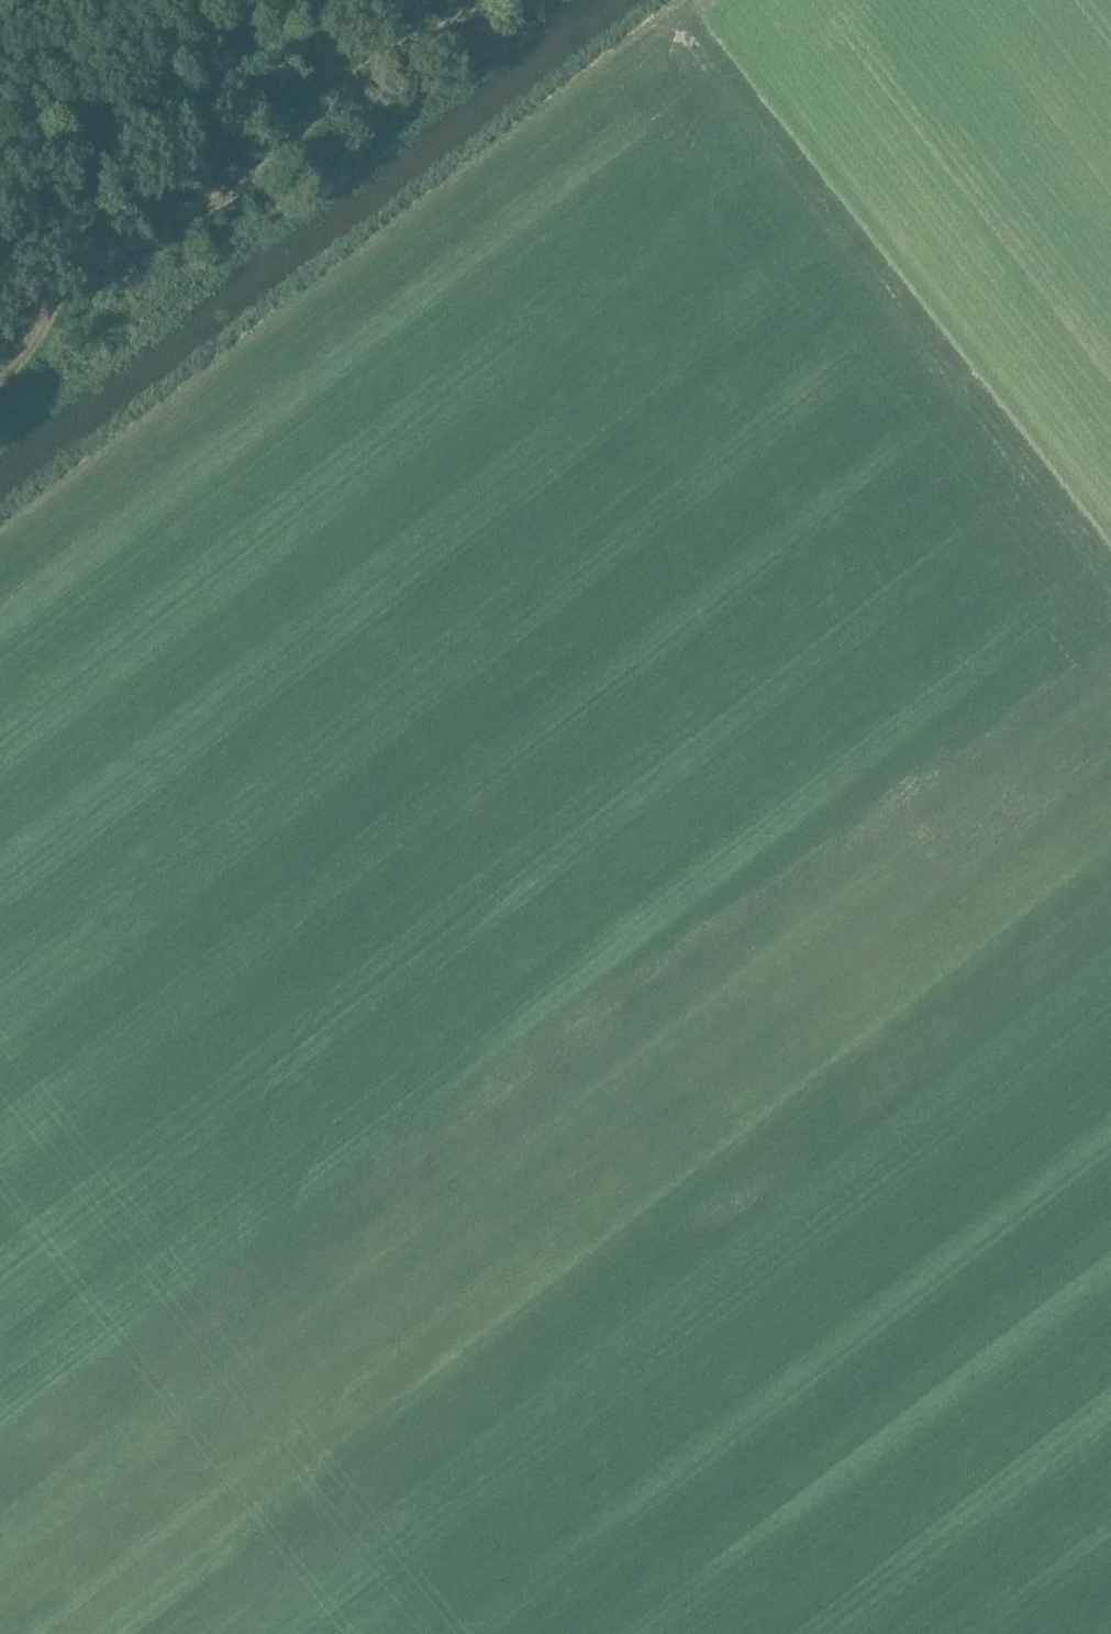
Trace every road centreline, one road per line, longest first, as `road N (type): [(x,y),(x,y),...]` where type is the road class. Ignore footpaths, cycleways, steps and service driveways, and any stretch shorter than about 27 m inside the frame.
road 1 (track): [(0,120),(61,103),(229,0)]

